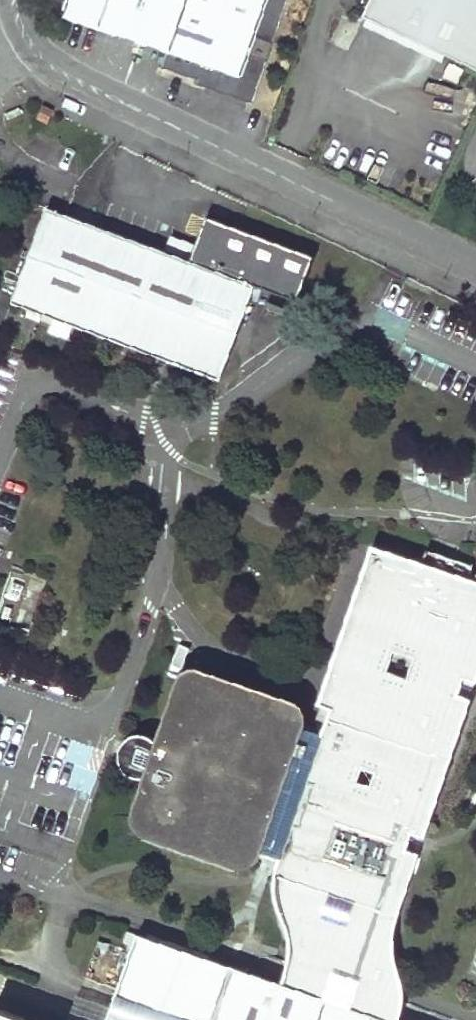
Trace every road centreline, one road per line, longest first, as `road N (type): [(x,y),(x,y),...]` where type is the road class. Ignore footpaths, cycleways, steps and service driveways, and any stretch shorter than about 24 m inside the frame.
road 1 (unclassified): [(14,0),(27,40),(64,75),(475,269)]

